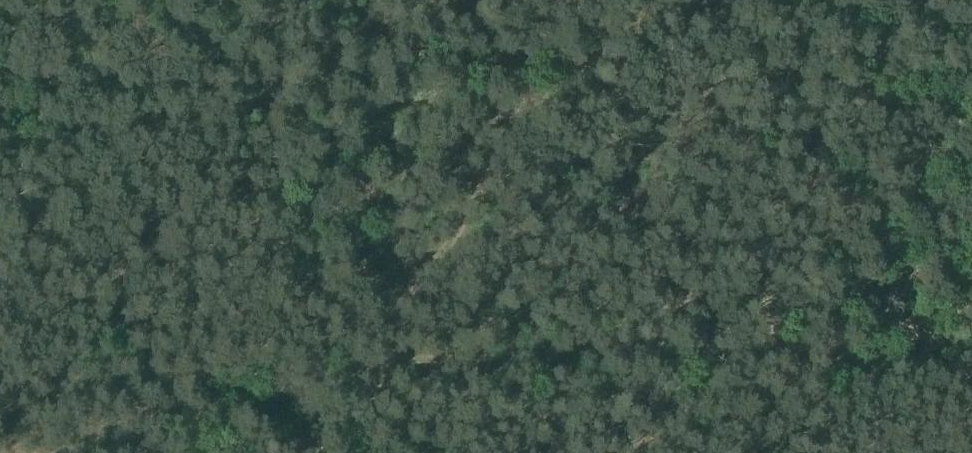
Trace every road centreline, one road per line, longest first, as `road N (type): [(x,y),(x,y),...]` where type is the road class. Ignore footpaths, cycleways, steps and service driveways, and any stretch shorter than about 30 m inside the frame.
road 1 (track): [(69,452),(397,359),(775,344),(971,372)]
road 2 (track): [(389,361),(404,312),(470,212),(495,148),(513,125),(582,65),(647,24),(725,0)]

